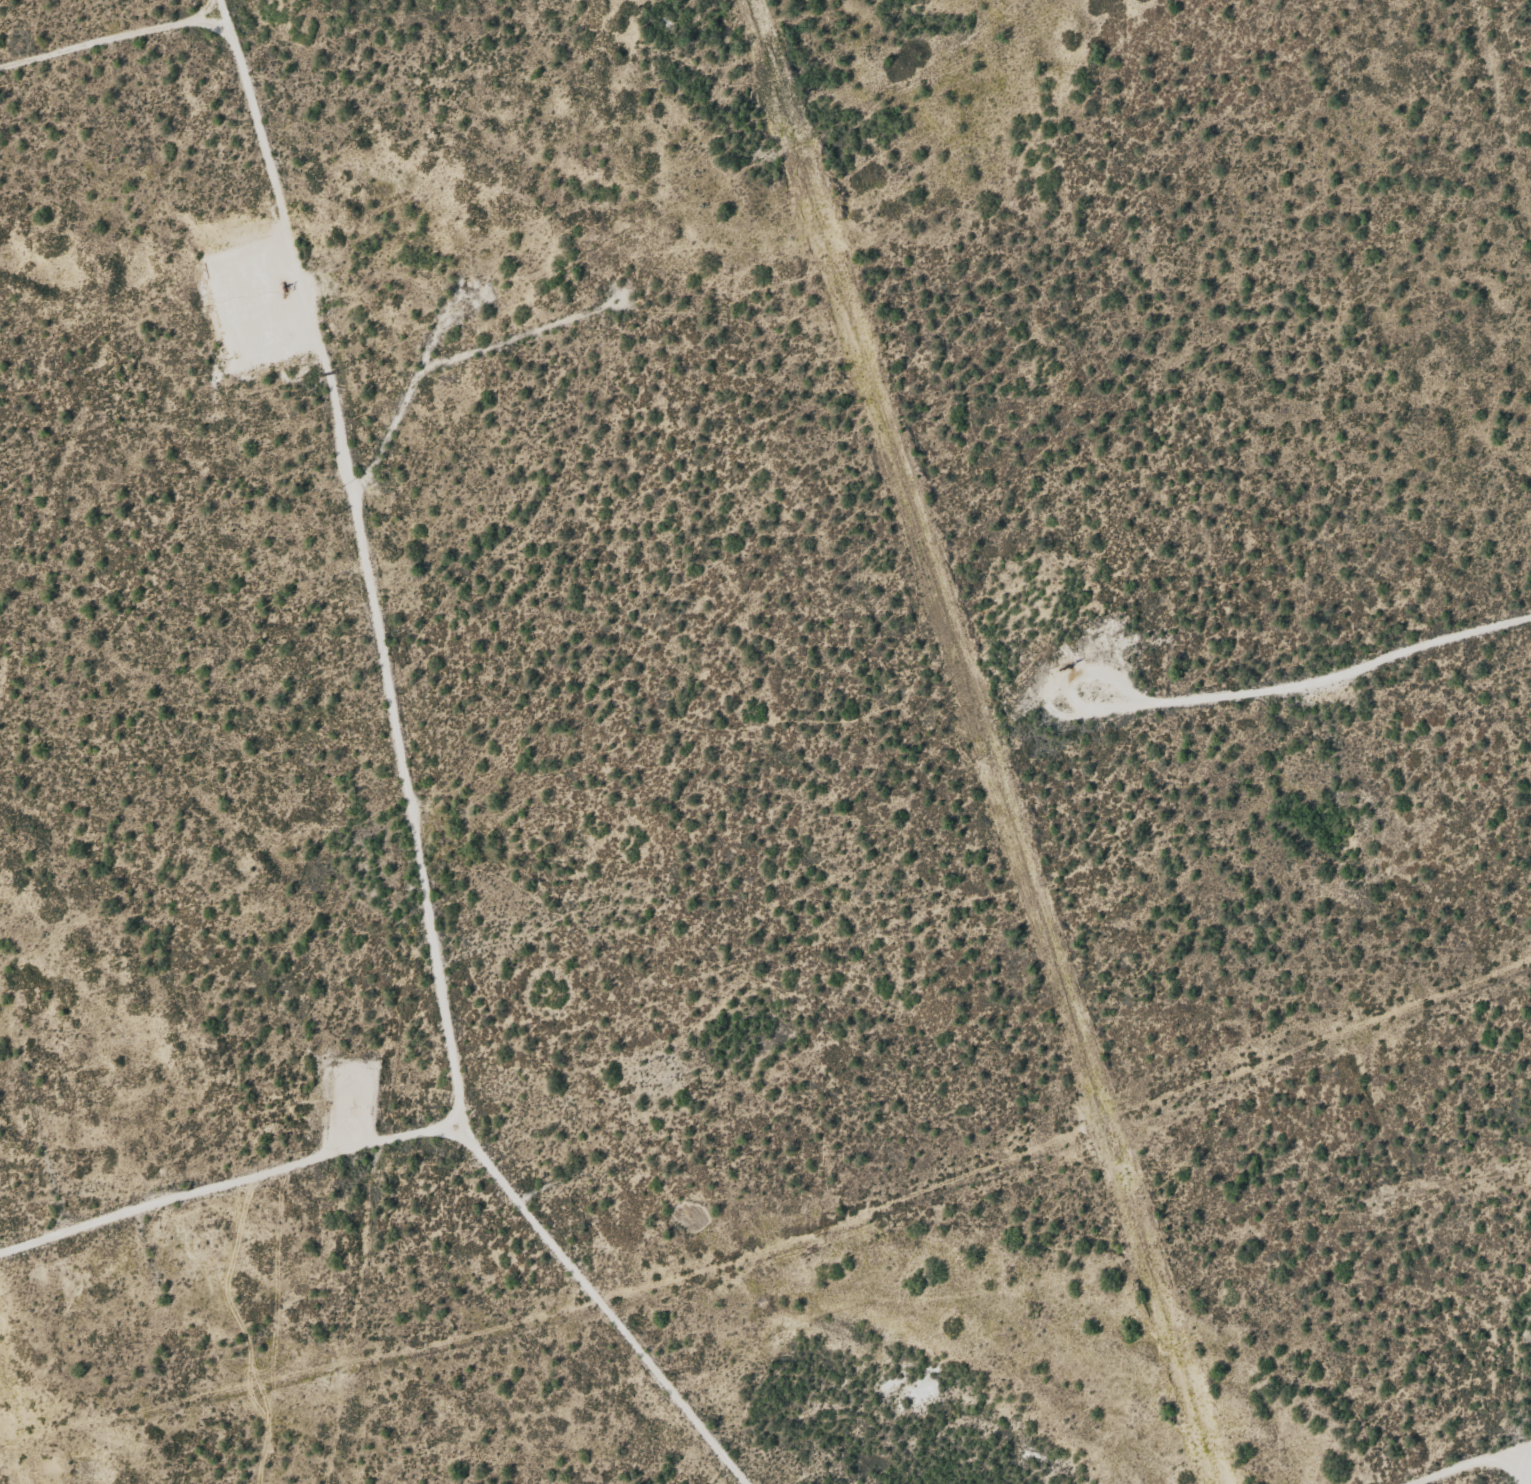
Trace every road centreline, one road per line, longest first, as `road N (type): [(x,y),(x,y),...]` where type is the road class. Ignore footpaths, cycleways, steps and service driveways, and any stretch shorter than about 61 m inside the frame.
road 1 (track): [(727,1483),(463,1153),(308,288),(258,92),(178,31),(0,75)]
road 2 (track): [(0,1272),(463,1153)]

